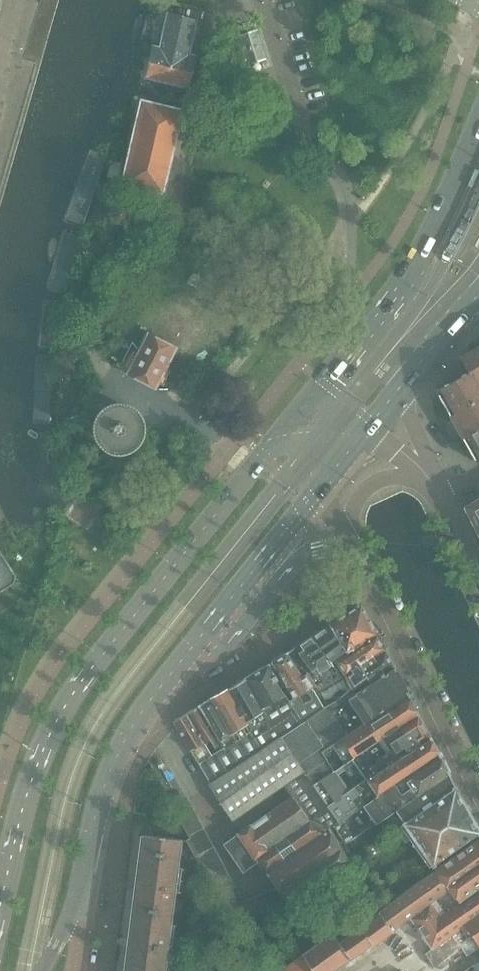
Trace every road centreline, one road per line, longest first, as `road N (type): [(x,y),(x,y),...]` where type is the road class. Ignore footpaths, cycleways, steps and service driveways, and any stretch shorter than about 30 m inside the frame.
road 1 (secondary): [(288,416),(74,683),(39,772),(0,942)]
road 2 (secondary): [(72,913),(94,819),(125,748),(325,490)]
road 3 (secondary): [(478,129),(411,260),(288,416)]
road 4 (residential): [(325,490),(478,797)]
road 5 (secondary): [(365,435),(478,281)]
road 6 (unclassified): [(305,119),(263,0)]

